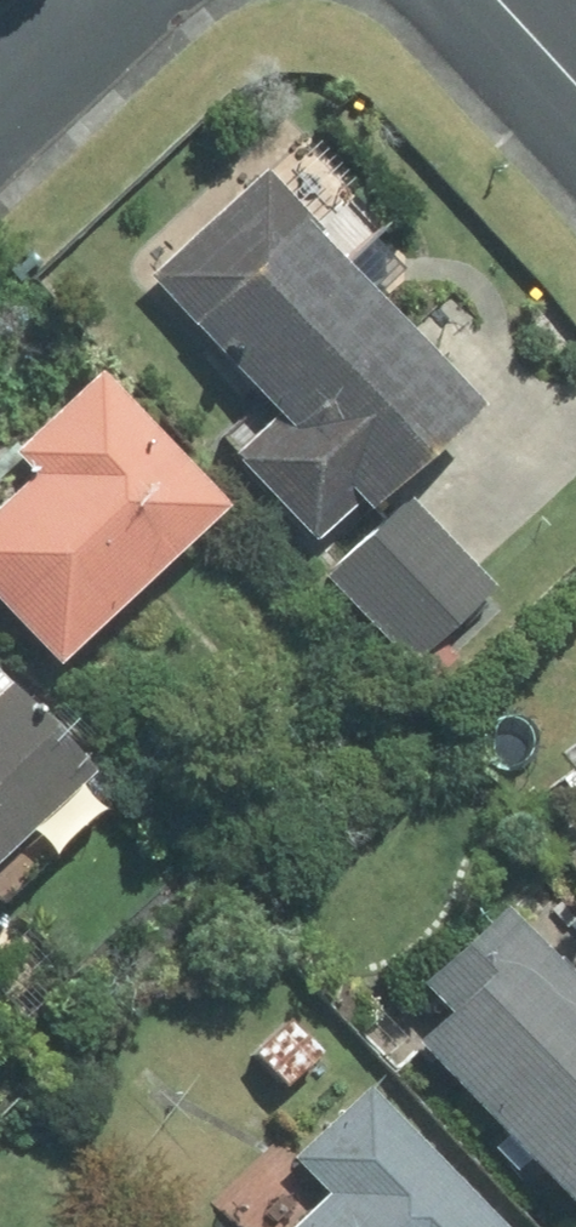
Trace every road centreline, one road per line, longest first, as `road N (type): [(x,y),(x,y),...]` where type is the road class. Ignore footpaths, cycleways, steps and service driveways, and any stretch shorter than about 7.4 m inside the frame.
road 1 (residential): [(0,114),(123,0)]

